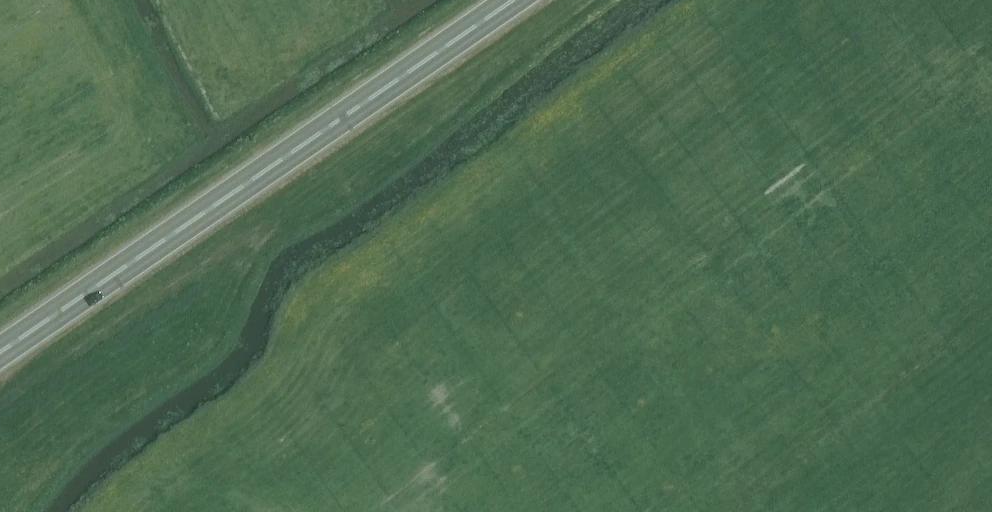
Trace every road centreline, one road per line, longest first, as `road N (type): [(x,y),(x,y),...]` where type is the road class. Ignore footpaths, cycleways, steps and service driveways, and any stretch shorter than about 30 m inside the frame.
road 1 (trunk): [(0,350),(509,0)]

